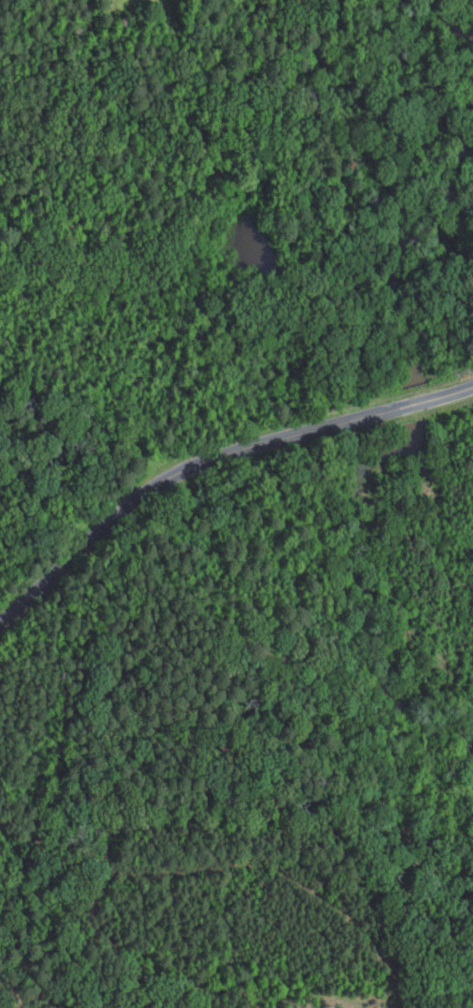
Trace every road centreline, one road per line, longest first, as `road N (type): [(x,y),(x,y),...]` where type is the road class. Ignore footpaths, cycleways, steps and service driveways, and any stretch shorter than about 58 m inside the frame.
road 1 (residential): [(90,539),(123,499),(199,448),(472,387)]
road 2 (residential): [(0,622),(90,539)]

